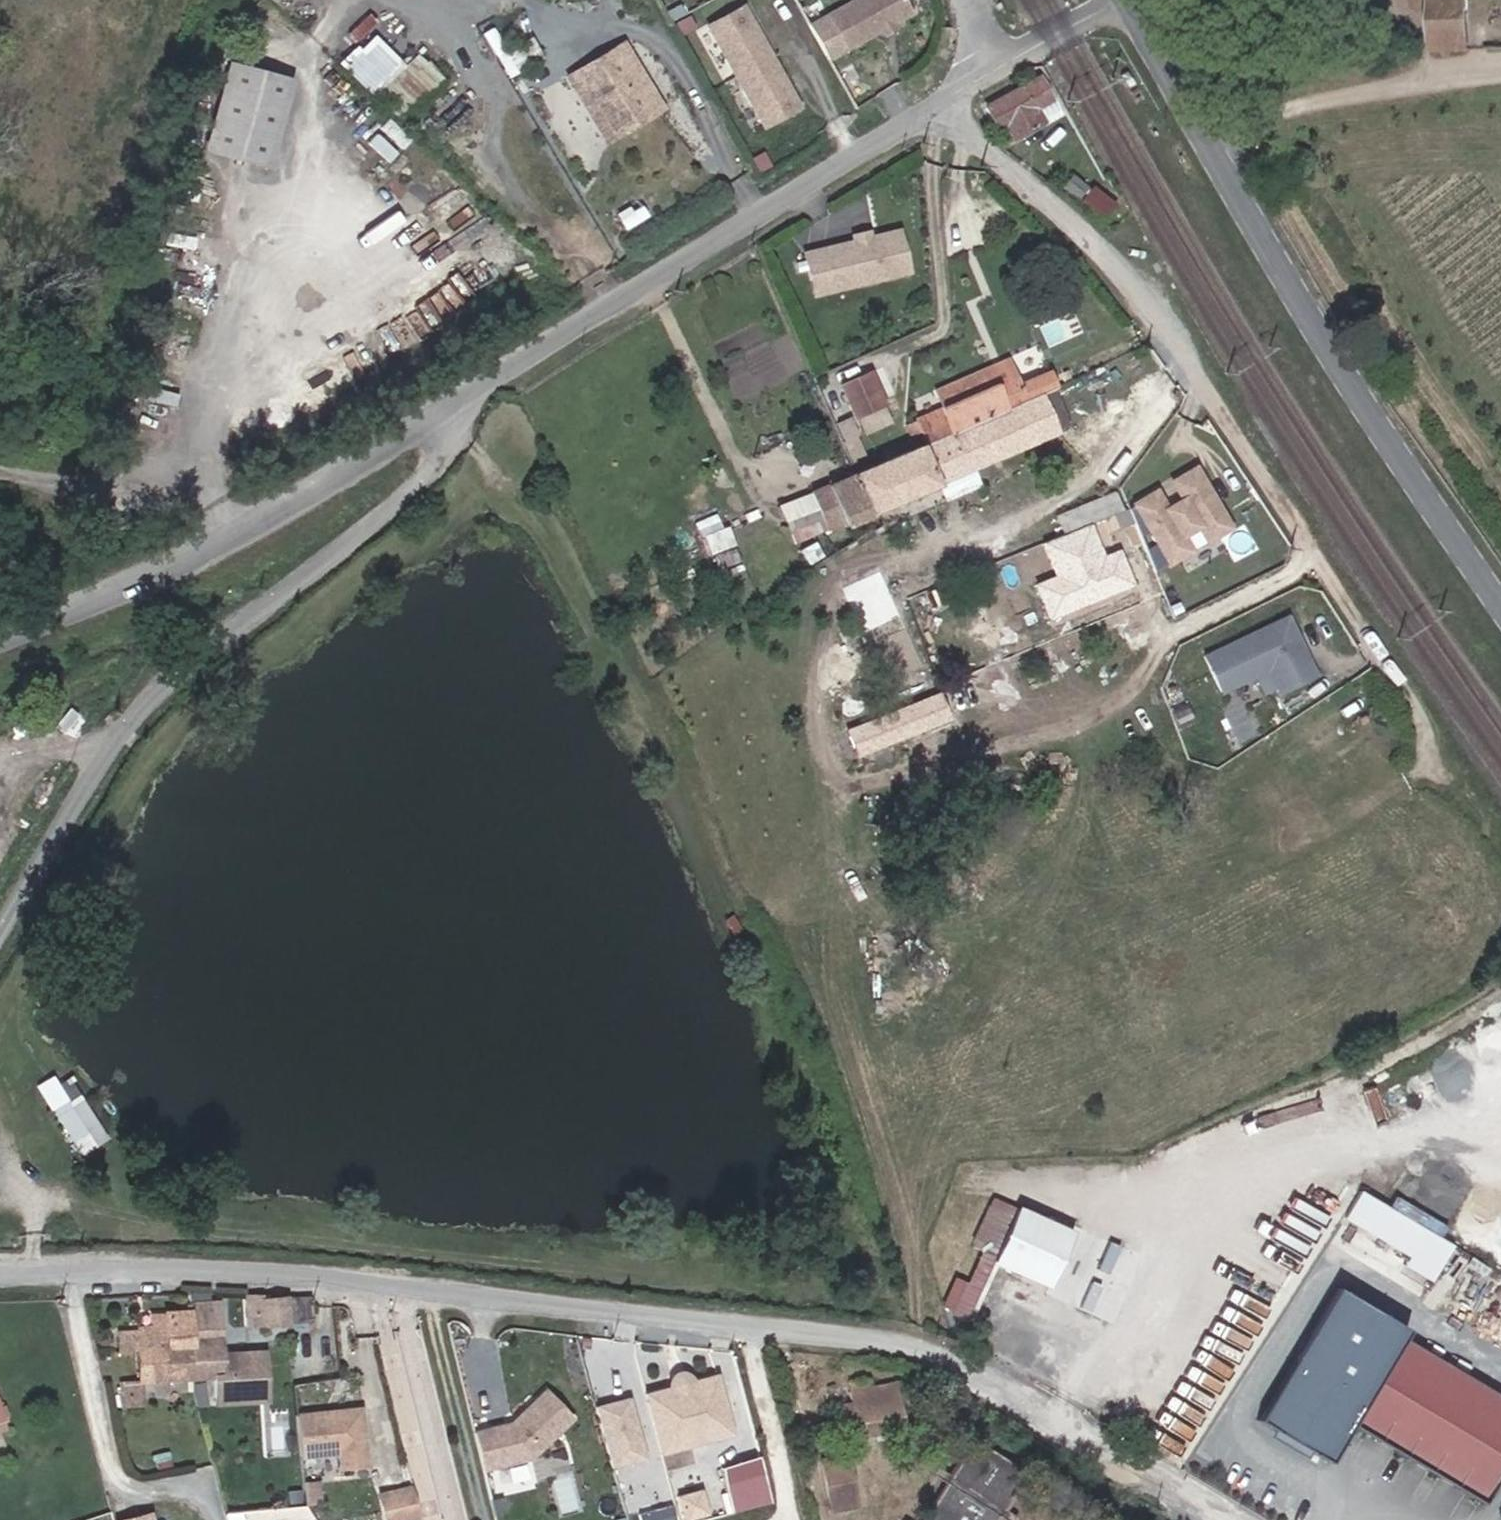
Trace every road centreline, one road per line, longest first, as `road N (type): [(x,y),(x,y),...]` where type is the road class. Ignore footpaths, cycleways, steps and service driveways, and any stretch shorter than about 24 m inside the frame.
road 1 (unclassified): [(0,1278),(299,1271),(918,1355),(958,1368),(1219,1519)]
road 2 (unclassified): [(931,110),(1096,245),(1232,426),(1437,758)]
road 3 (unclassified): [(480,405),(418,484),(162,688),(109,760),(0,948)]
road 4 (tertiary): [(1127,0),(1334,358),(1500,609)]
road 5 (tertiary): [(1201,0),(1500,477)]
road 6 (unclassified): [(480,405),(931,110)]
road 7 (unclassified): [(0,641),(169,574),(480,405)]
road 8 (unclassified): [(995,68),(1120,0)]

